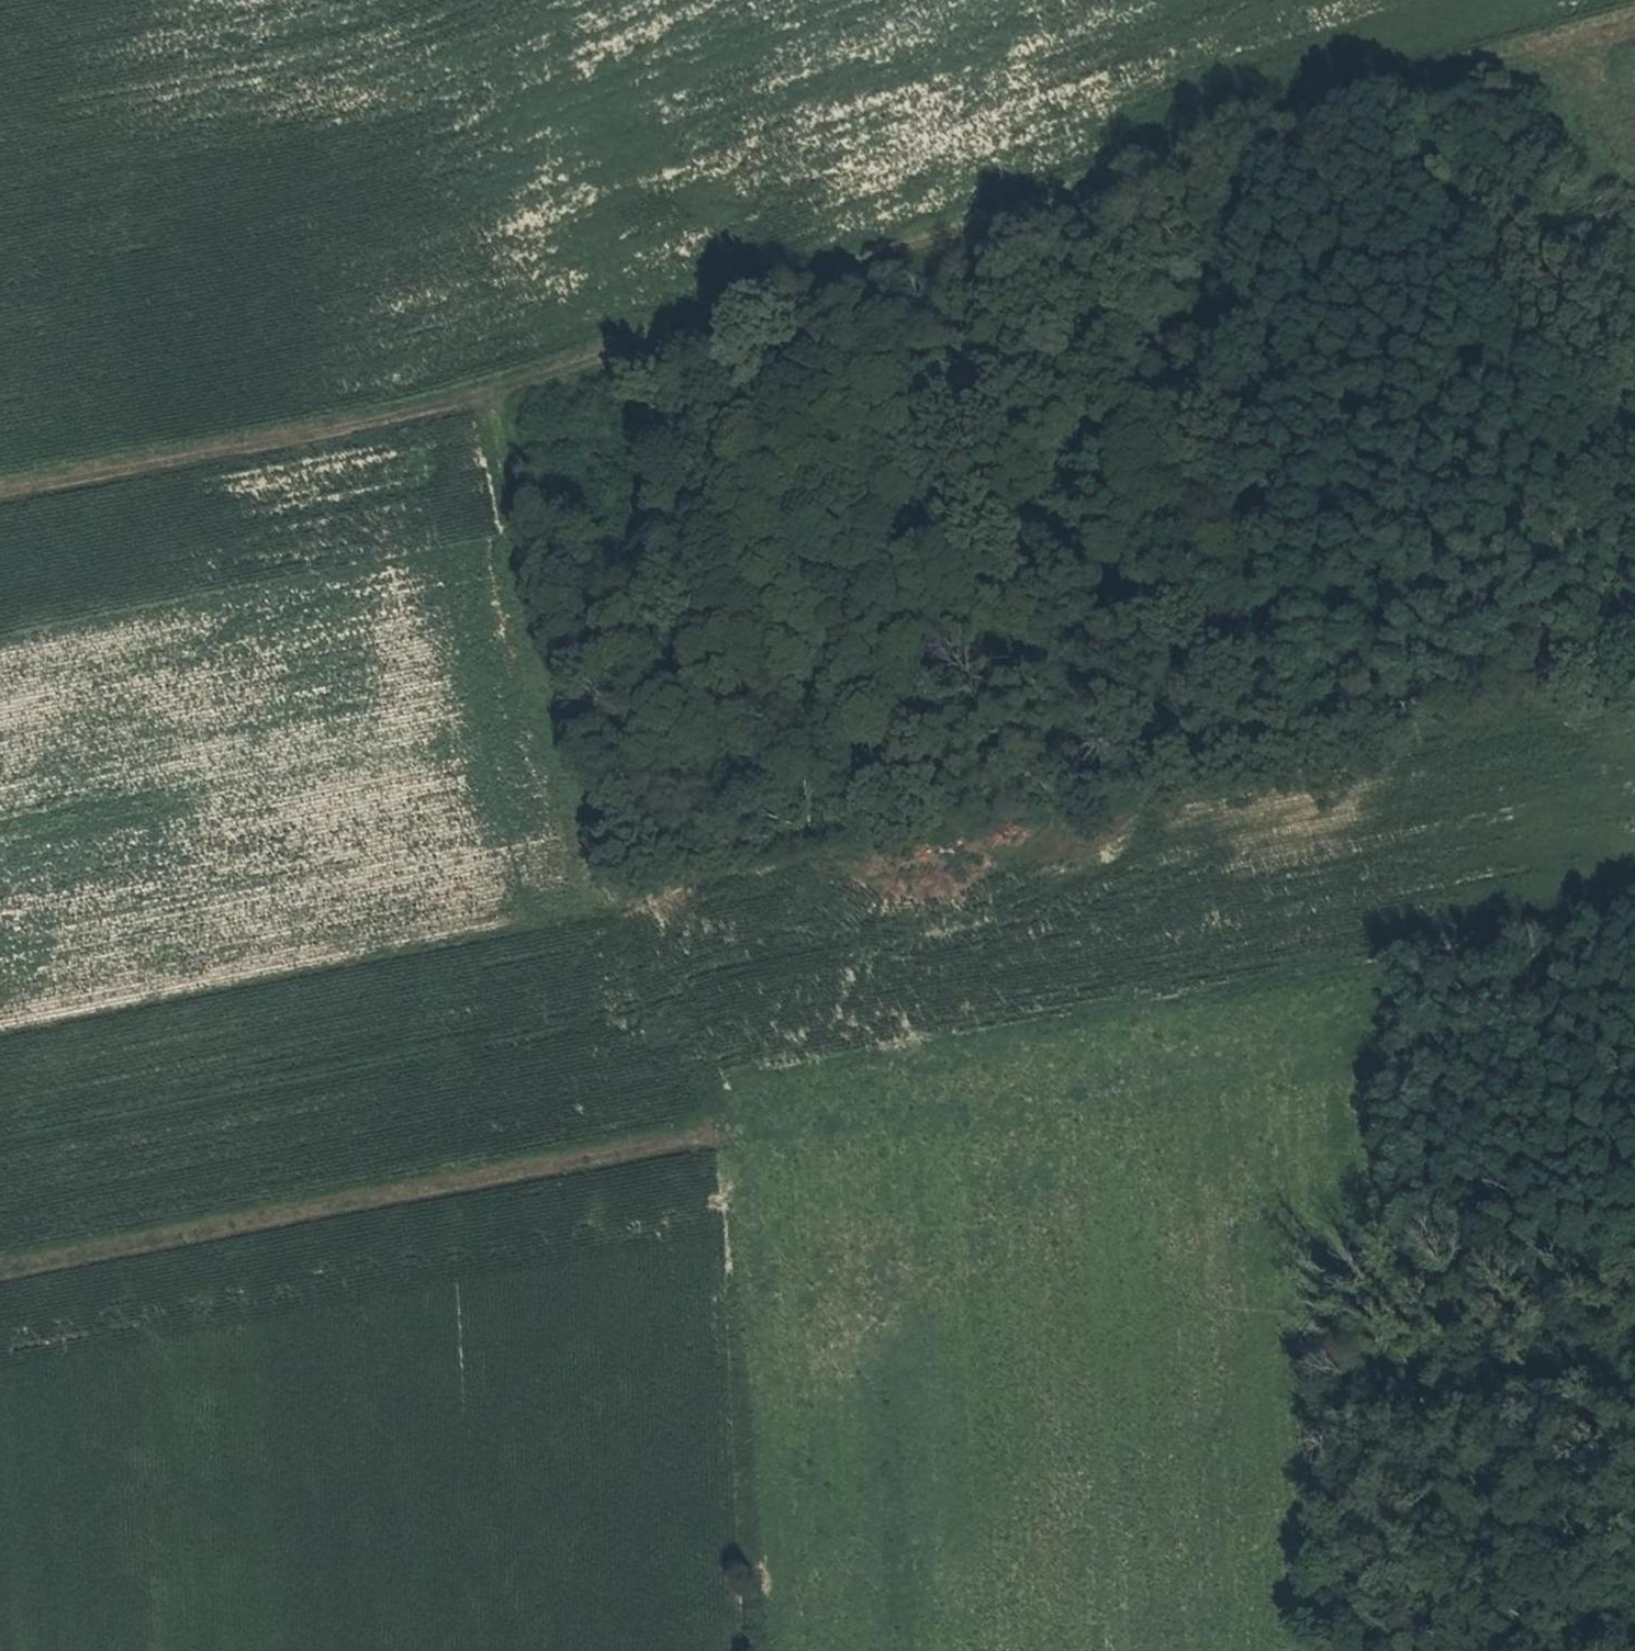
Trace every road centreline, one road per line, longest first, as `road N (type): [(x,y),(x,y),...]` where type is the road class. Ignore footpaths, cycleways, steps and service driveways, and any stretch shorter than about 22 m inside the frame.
road 1 (track): [(0,500),(534,403),(1456,76)]

